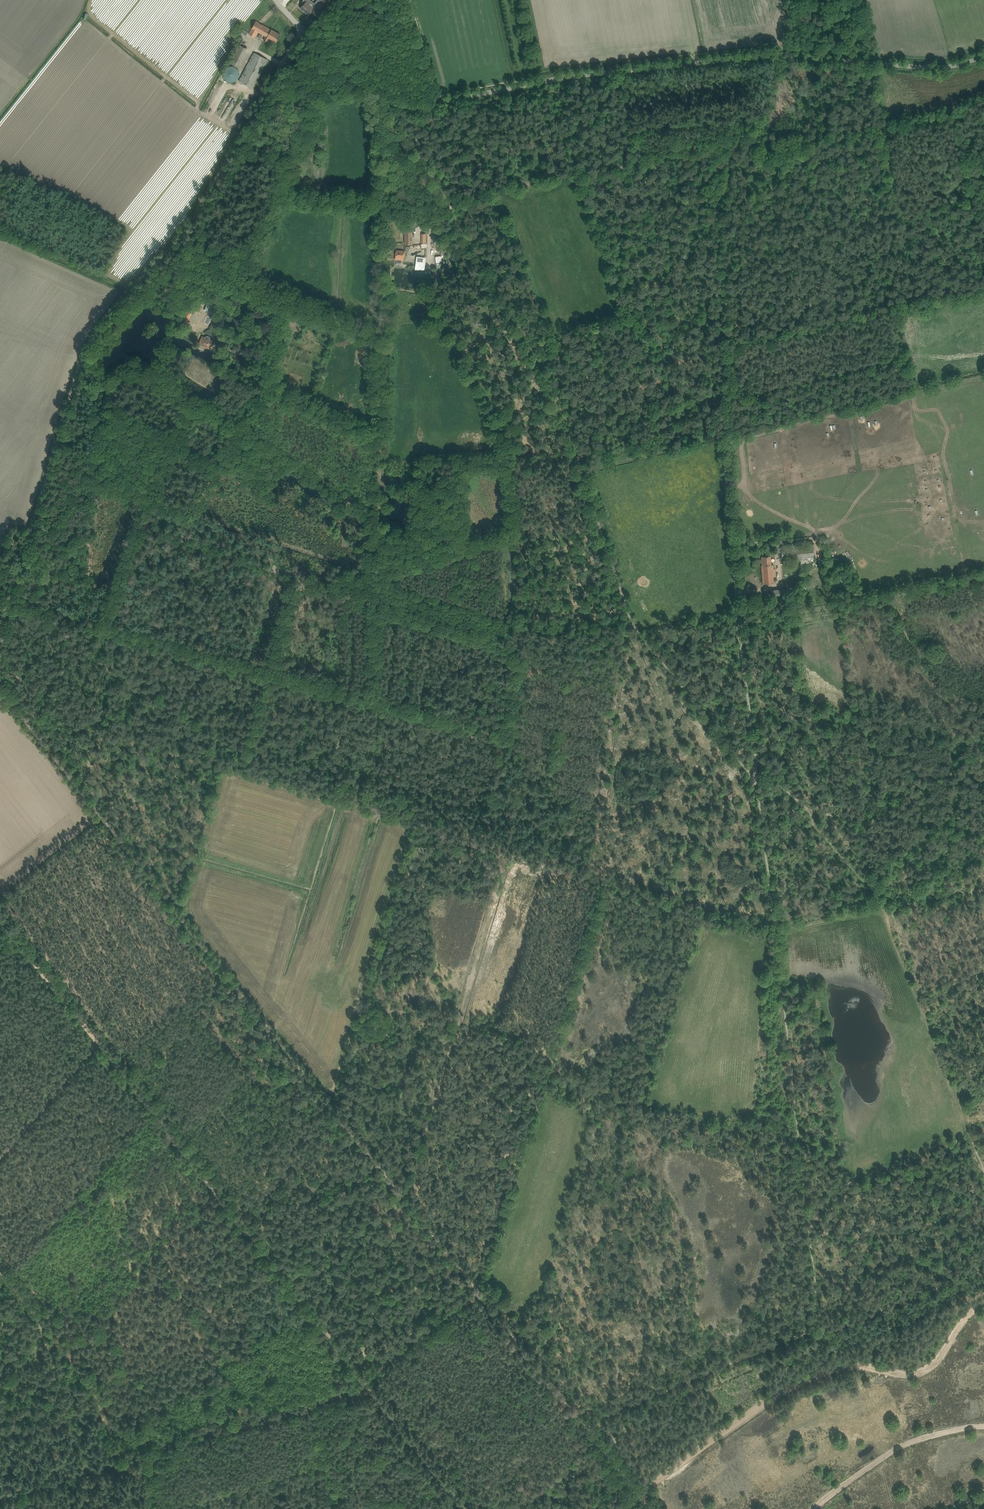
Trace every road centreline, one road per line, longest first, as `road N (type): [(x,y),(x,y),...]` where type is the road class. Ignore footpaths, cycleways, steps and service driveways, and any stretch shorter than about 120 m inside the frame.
road 1 (track): [(754,777),(824,1330),(583,1424)]
road 2 (track): [(301,28),(175,243),(91,337),(0,613)]
road 3 (track): [(13,709),(404,1193)]
road 4 (track): [(392,99),(391,112),(551,384),(637,630)]
road 5 (unclassified): [(735,605),(715,399),(710,219),(723,151),(754,114),(772,54)]
road 6 (track): [(322,1328),(14,937)]
road 7 (track): [(0,959),(135,1153),(170,1177),(301,1337)]
road 8 (track): [(638,1492),(812,1376),(841,1366),(911,1375),(933,1366),(983,1303)]
road 9 (track): [(799,807),(879,906),(983,1166)]
road 10 (unclassified): [(392,99),(425,104),(542,81),(772,54)]
road 11 (track): [(255,670),(227,769),(13,709),(0,691)]
road 12 (track): [(322,1328),(0,1432)]
road 13 (track): [(0,1265),(103,1404),(114,1458),(156,1447),(148,1508)]
road 14 (track): [(983,577),(737,626)]
road 15 (track): [(754,777),(799,807),(954,819),(979,825),(983,836)]
road 16 (unclassified): [(772,54),(924,67),(983,55)]
road 17 (track): [(816,1508),(895,1448),(983,1427)]
road 18 (track): [(637,630),(754,777)]
road 19 (track): [(583,1424),(480,1293)]
road 20 (track): [(468,1508),(365,1381)]
road 21 (track): [(737,626),(754,777)]
road 22 (track): [(480,1293),(365,1381)]
road 23 (track): [(480,1293),(404,1193)]

